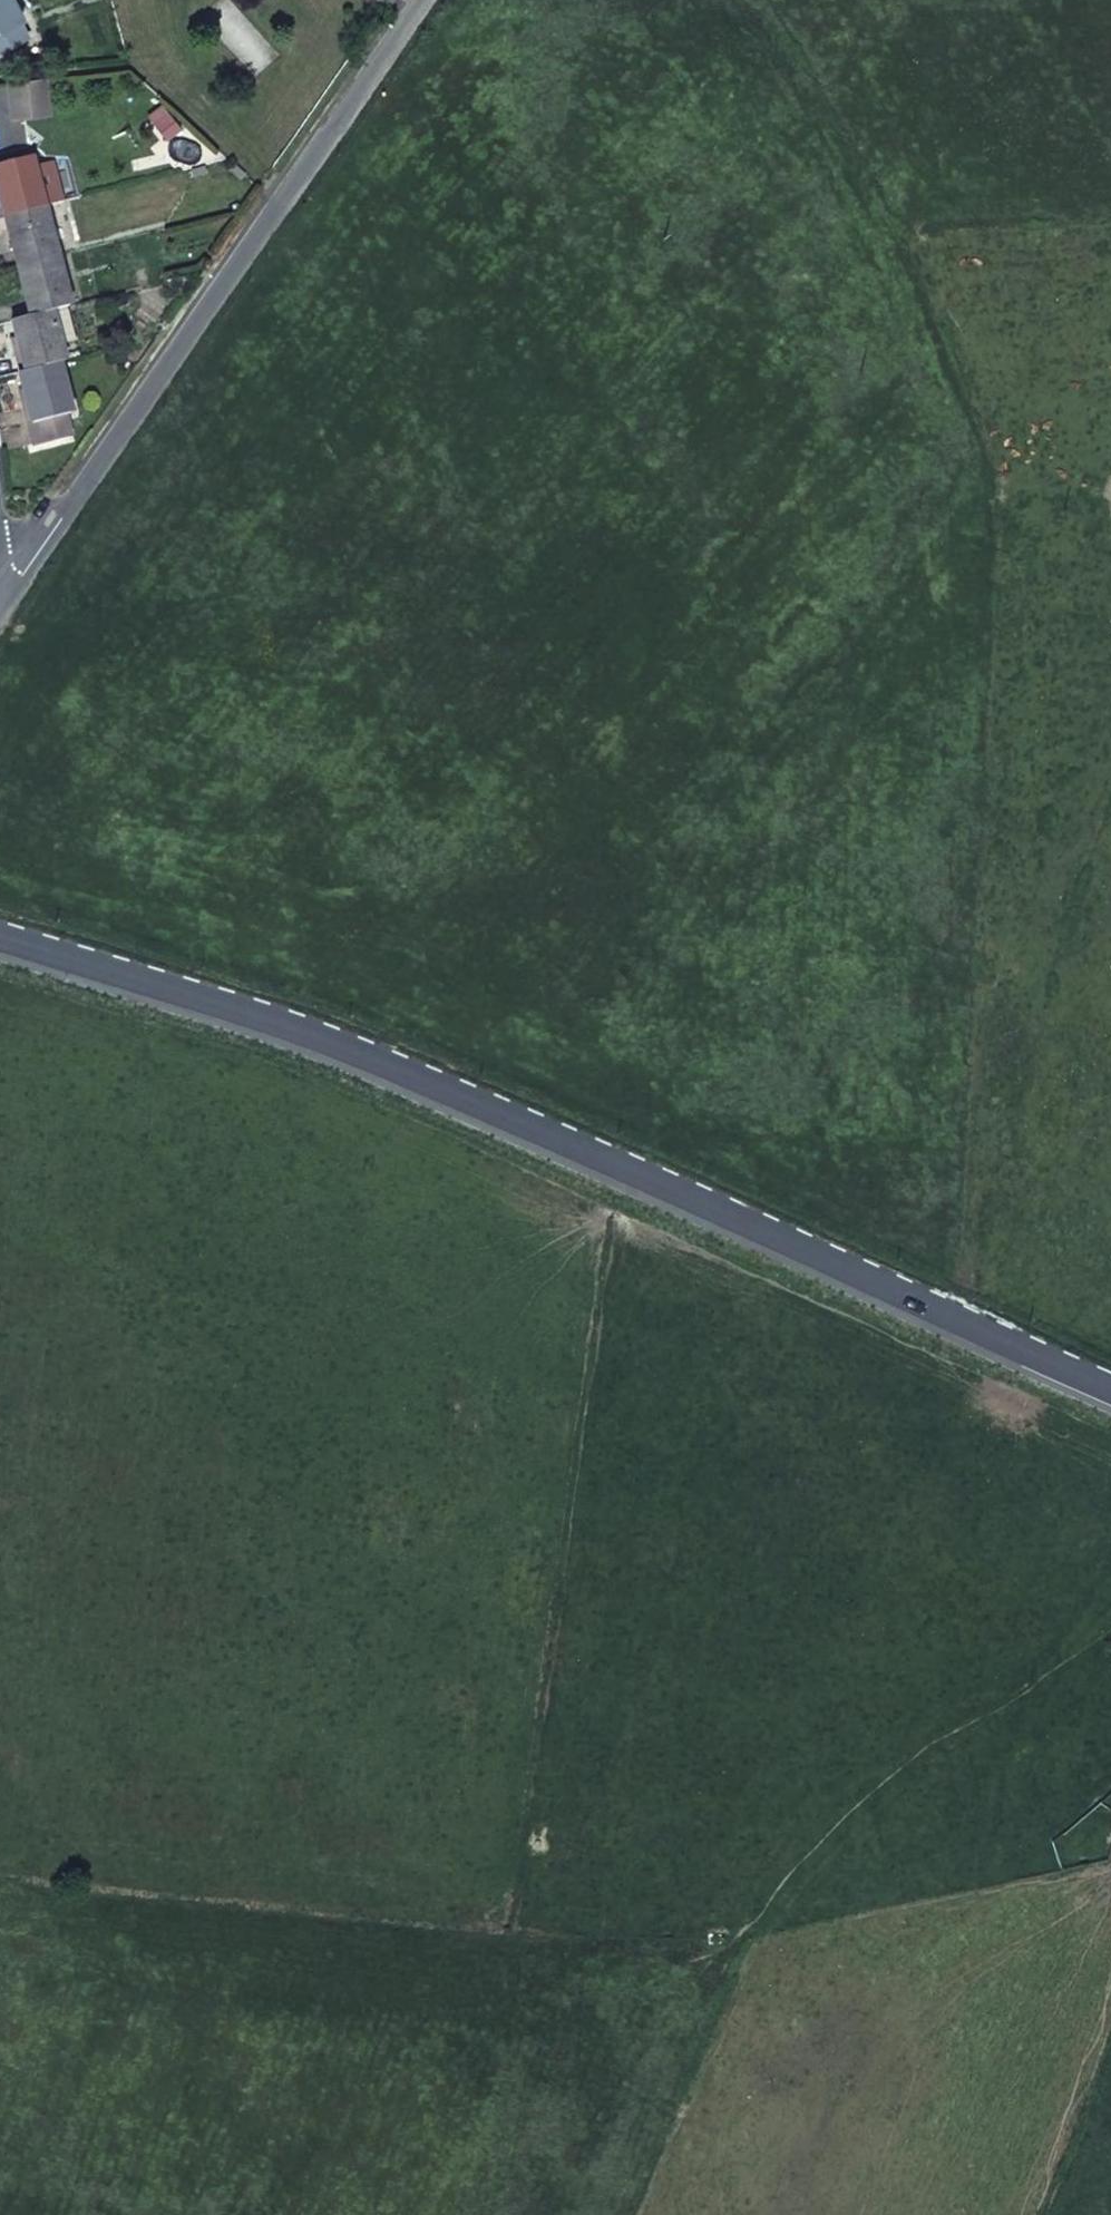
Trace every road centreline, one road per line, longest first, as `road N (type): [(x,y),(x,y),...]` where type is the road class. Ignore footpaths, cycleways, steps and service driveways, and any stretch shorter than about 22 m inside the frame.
road 1 (tertiary): [(1110,1372),(304,1026),(0,935)]
road 2 (unclassified): [(414,0),(10,579)]

